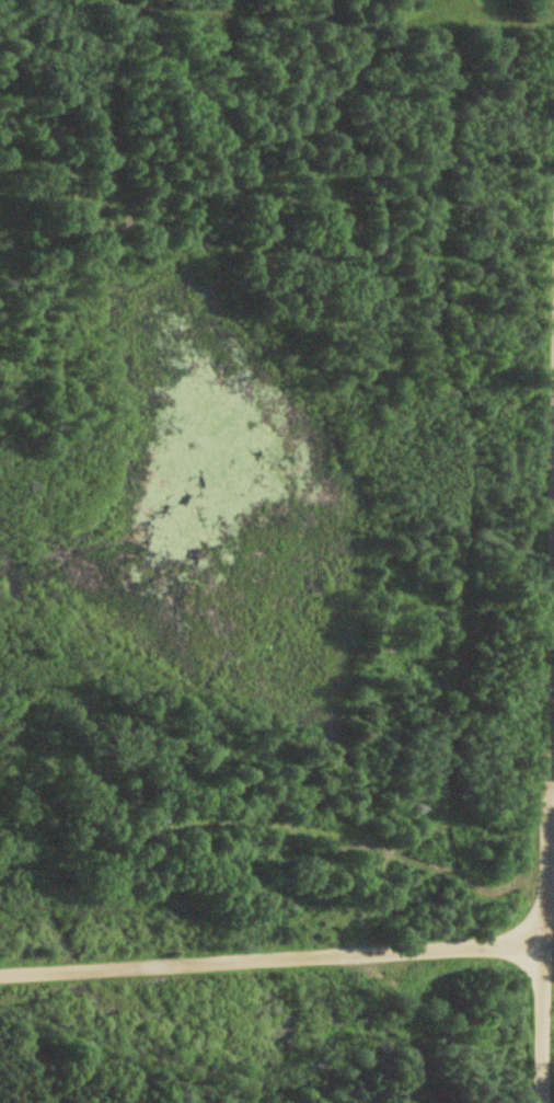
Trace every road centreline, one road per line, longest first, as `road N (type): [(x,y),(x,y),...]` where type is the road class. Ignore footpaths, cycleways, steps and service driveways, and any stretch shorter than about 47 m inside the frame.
road 1 (residential): [(543,1102),(553,515)]
road 2 (residential): [(541,952),(0,974)]

